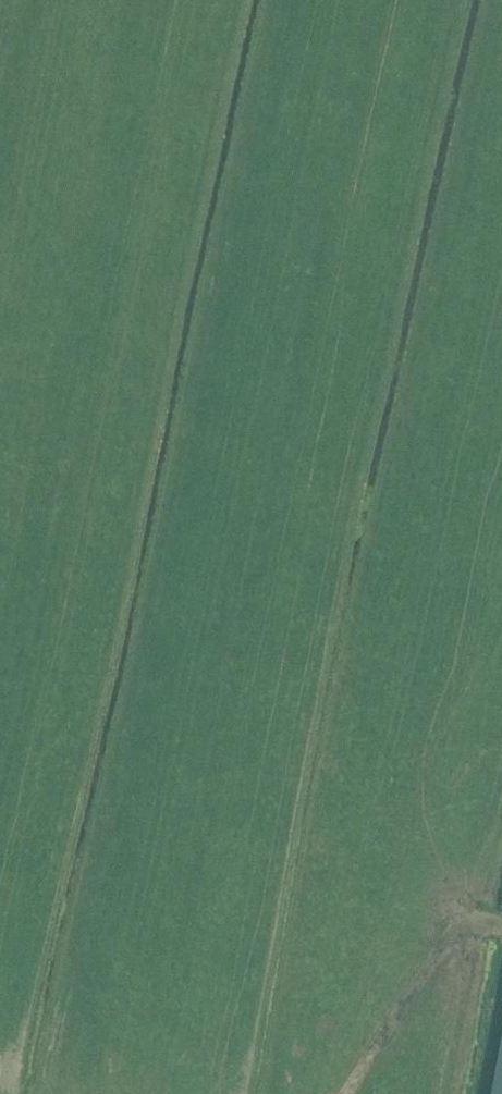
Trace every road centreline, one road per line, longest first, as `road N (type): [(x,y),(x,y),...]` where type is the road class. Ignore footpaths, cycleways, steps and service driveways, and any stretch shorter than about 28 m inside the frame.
road 1 (track): [(347,1093),(452,938),(494,926)]

